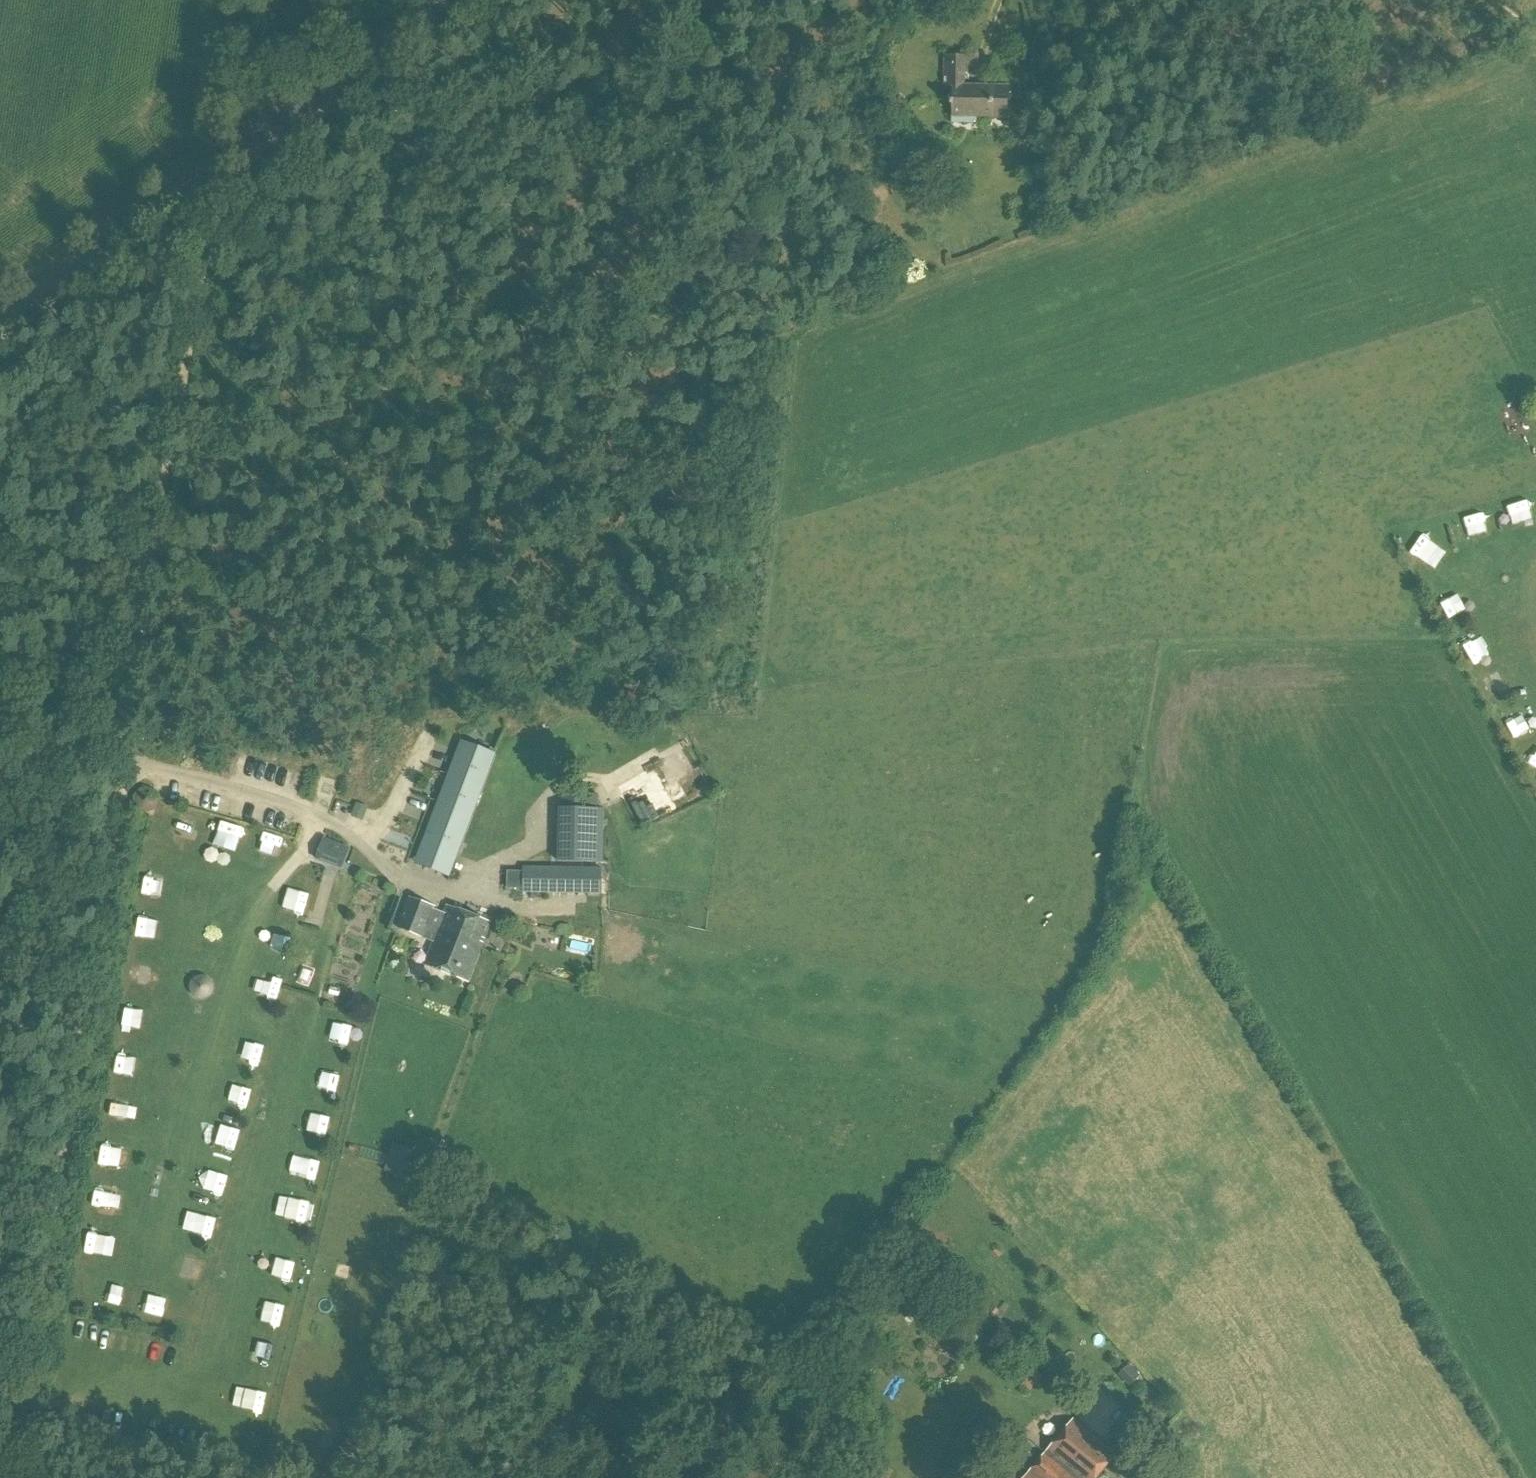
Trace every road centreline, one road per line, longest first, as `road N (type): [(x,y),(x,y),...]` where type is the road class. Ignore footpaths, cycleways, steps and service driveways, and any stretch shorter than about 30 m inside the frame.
road 1 (track): [(236,0),(9,1477)]
road 2 (tertiary): [(0,318),(460,0)]
road 3 (track): [(24,1397),(69,1425),(262,1467),(262,1477)]
road 4 (unclassified): [(122,760),(0,716)]

